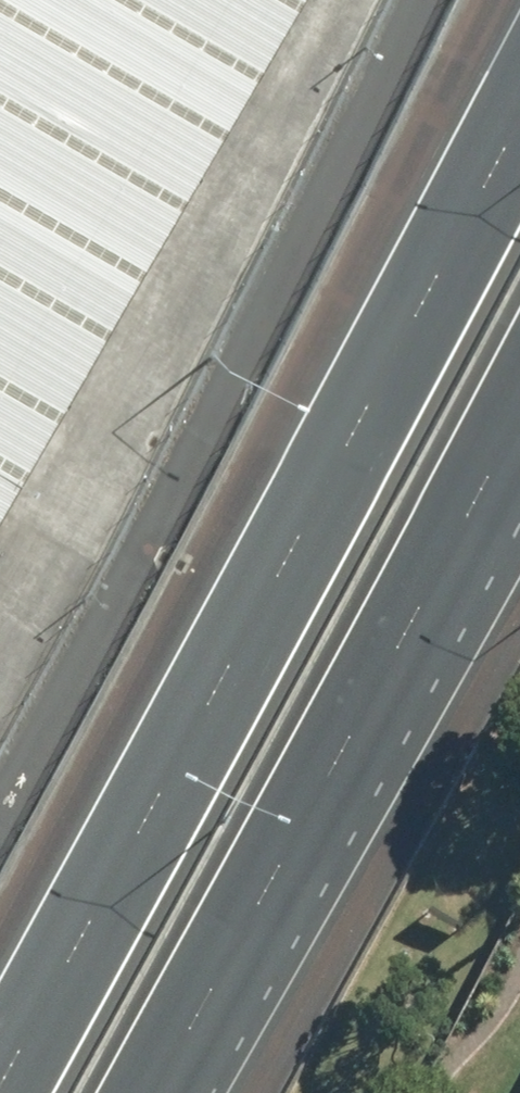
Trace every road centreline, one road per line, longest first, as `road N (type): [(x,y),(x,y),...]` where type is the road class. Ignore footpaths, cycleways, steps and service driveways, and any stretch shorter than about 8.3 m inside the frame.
road 1 (motorway): [(0,1054),(519,108)]
road 2 (motorway): [(519,429),(164,1092)]

